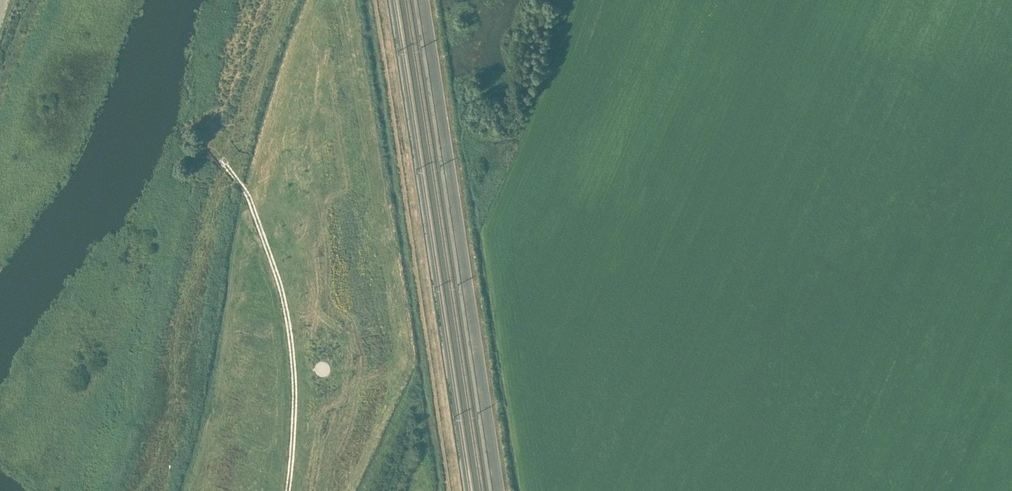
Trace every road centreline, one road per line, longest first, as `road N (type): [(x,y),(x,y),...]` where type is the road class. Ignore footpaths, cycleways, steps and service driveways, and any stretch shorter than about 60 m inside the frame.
road 1 (track): [(455,490),(380,0)]
road 2 (track): [(226,165),(250,201),(287,316),(295,394),(288,490)]

